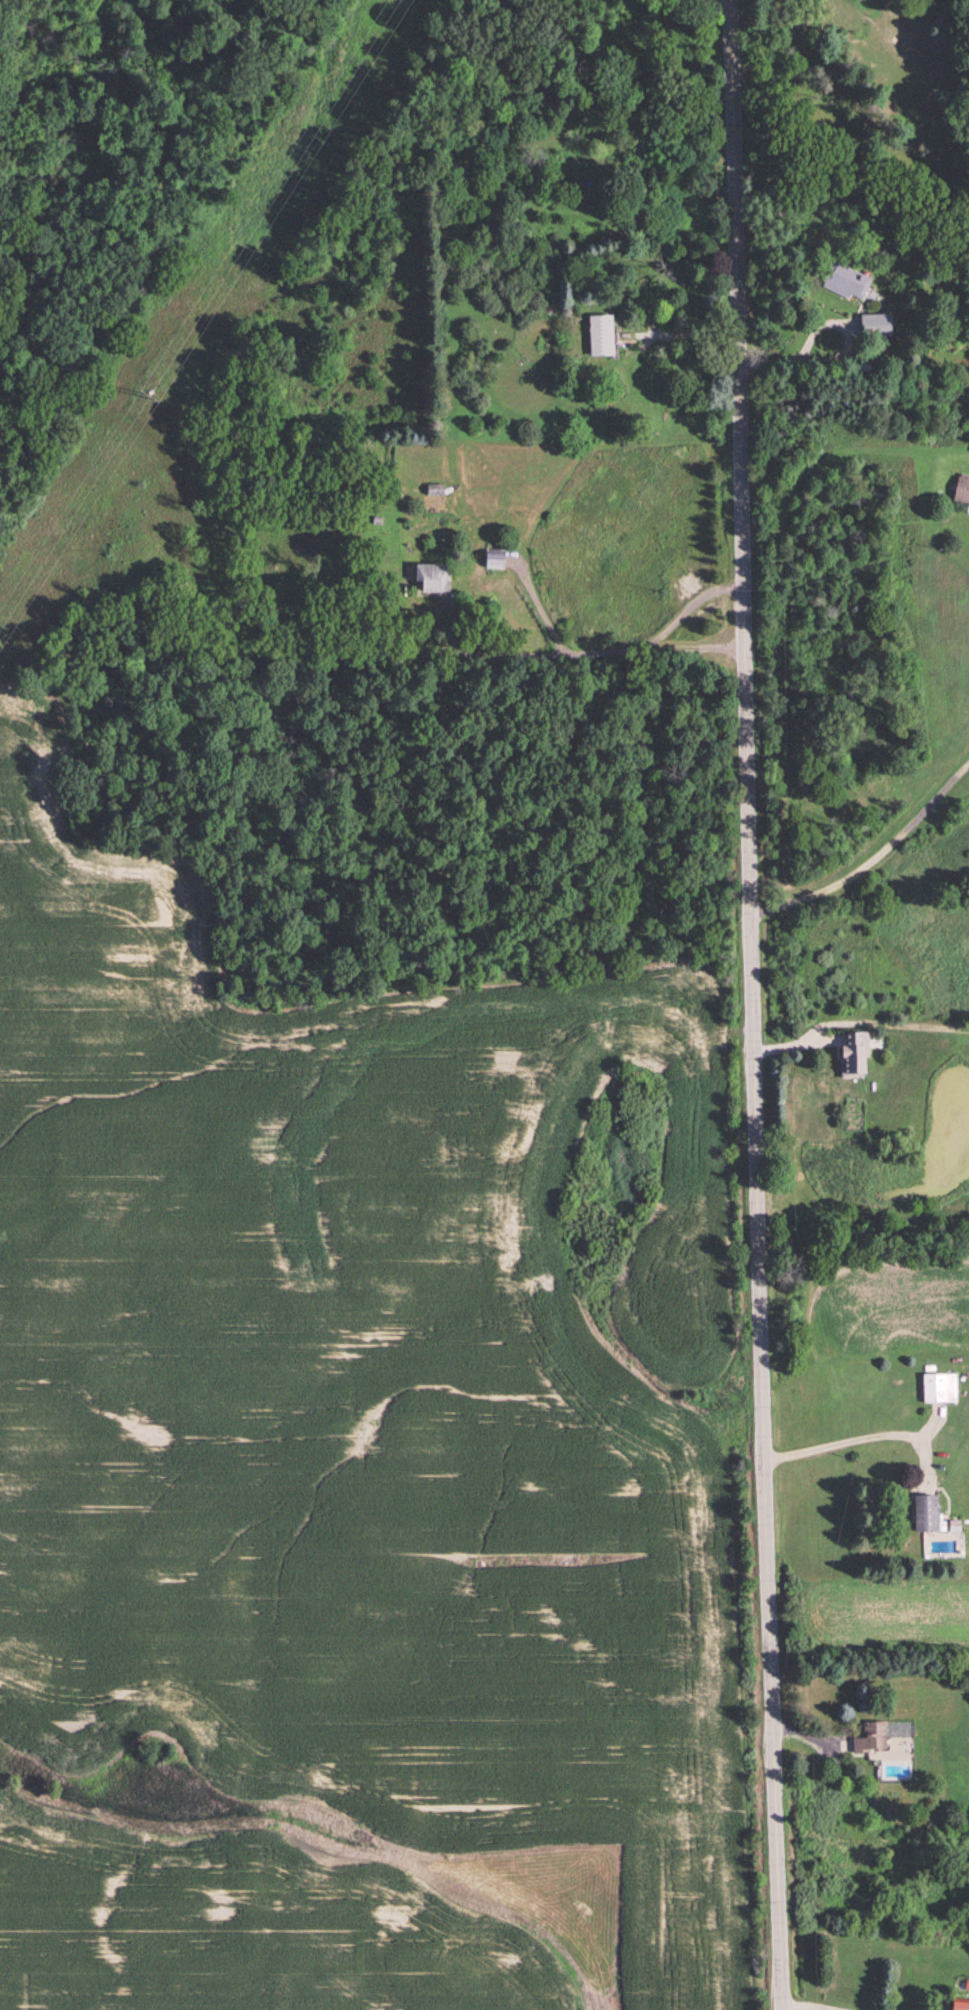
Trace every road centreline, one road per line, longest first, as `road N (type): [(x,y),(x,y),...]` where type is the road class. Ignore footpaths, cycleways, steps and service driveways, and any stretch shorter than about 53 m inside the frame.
road 1 (residential): [(787,2009),(729,0)]

